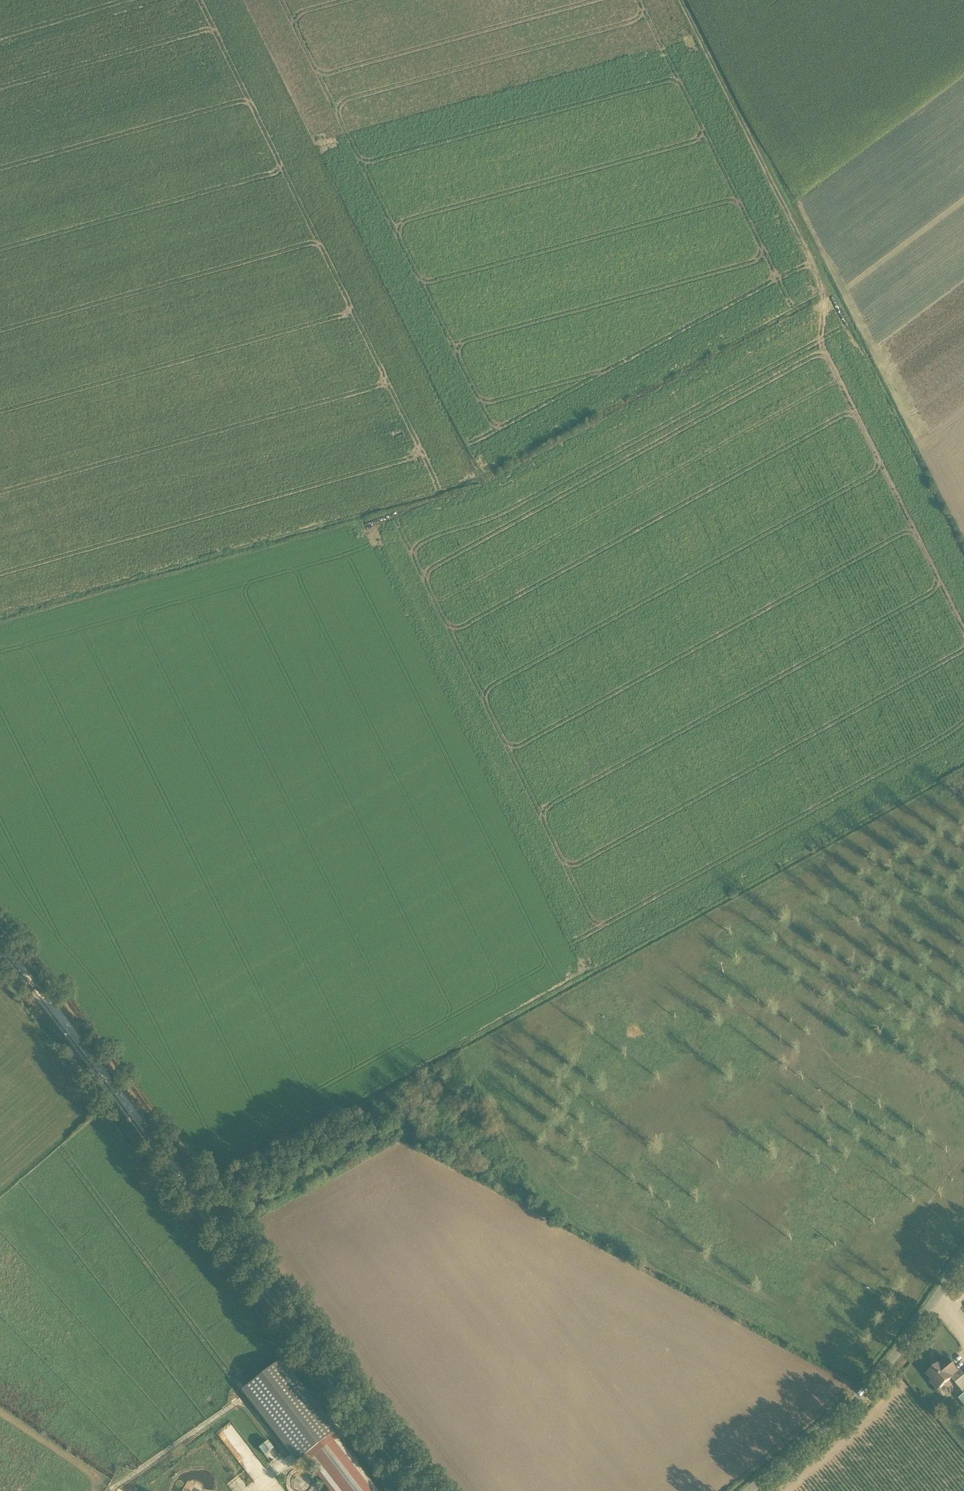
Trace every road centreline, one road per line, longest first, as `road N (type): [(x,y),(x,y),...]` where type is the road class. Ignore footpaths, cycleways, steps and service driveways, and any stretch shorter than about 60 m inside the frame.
road 1 (track): [(0,940),(426,1490)]
road 2 (track): [(677,0),(823,287)]
road 3 (unclassified): [(751,1490),(884,1376),(963,1262)]

